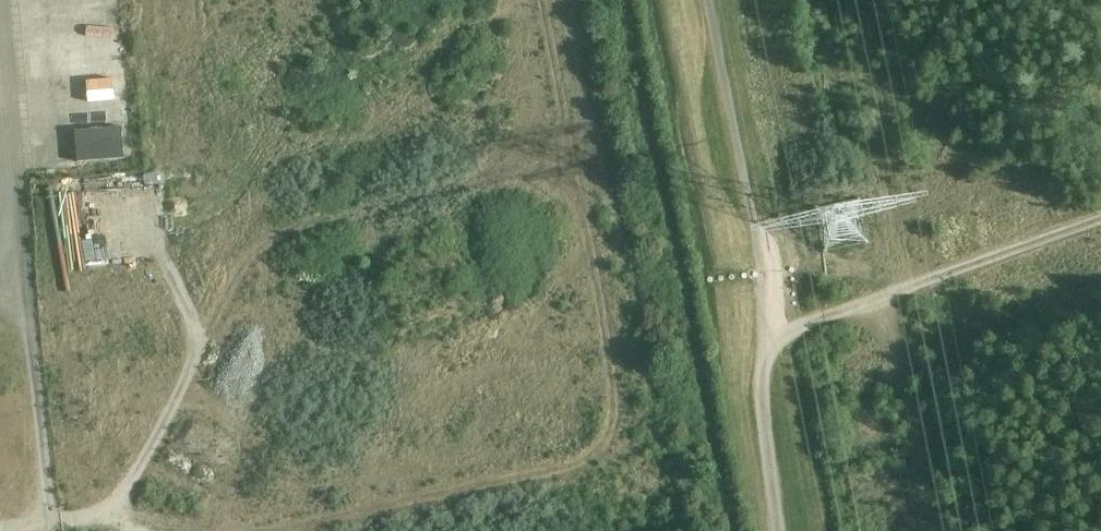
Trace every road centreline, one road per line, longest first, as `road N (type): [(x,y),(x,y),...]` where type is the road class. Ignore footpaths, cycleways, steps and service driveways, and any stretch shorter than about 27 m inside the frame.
road 1 (track): [(0,523),(95,515),(244,528),(580,458),(601,443),(615,421),(608,306),(548,0)]
road 2 (track): [(542,159),(290,224),(253,256),(123,493),(95,515)]
road 3 (track): [(1100,216),(771,336)]
road 4 (unclassified): [(51,530),(16,247)]
road 5 (unclassified): [(16,247),(0,73)]

